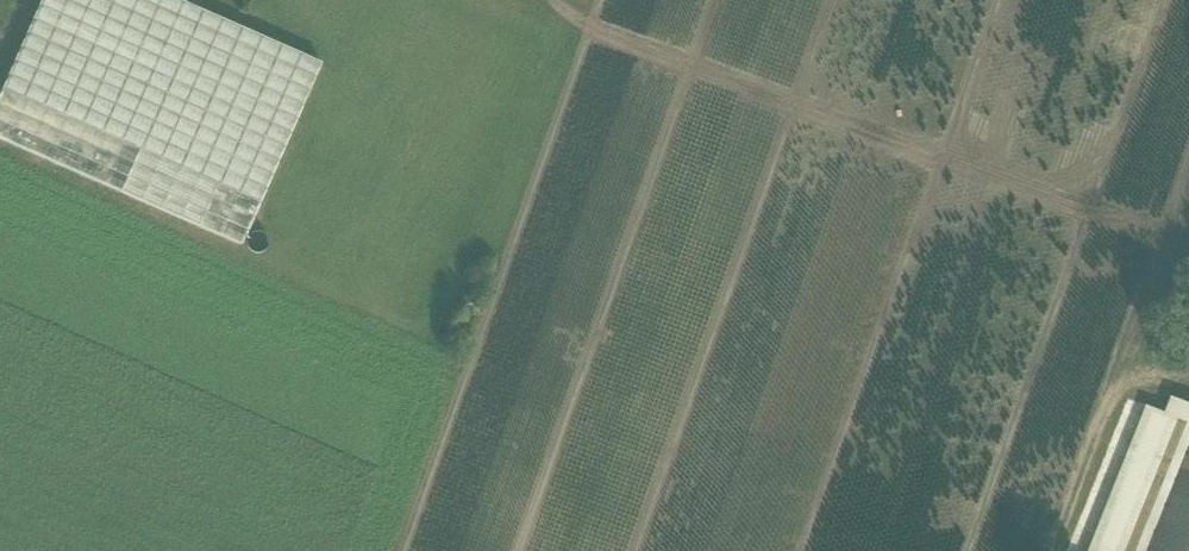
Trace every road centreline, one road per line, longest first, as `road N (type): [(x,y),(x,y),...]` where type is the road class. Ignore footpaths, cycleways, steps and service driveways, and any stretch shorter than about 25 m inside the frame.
road 1 (track): [(1188,260),(1138,385),(1116,410),(1061,550)]

